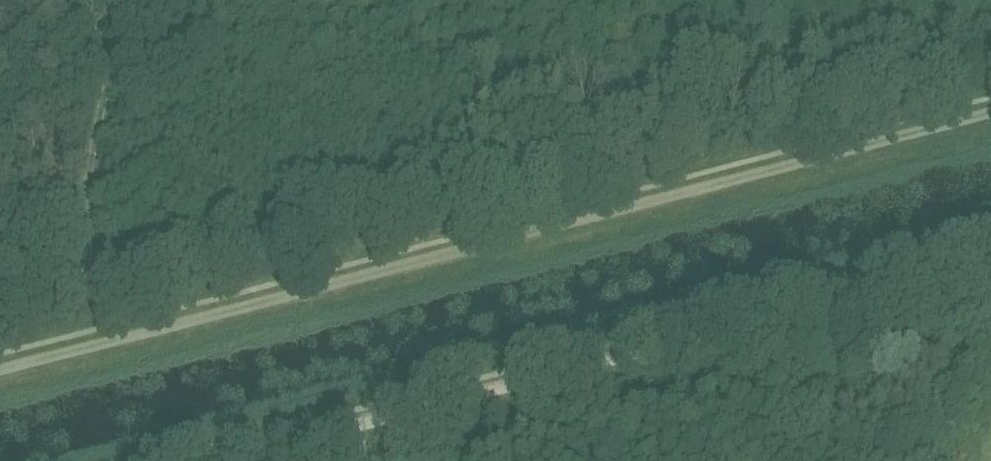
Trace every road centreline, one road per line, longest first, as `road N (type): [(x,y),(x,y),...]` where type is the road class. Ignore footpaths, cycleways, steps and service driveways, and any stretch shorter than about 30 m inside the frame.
road 1 (track): [(337,429),(990,261)]
road 2 (track): [(990,113),(463,248)]
road 3 (track): [(463,248),(0,371)]
road 4 (track): [(212,460),(337,429)]

